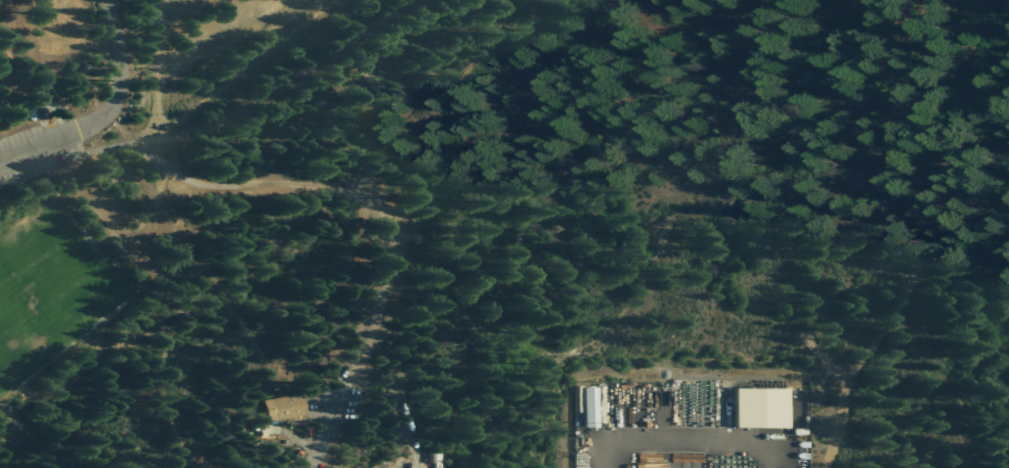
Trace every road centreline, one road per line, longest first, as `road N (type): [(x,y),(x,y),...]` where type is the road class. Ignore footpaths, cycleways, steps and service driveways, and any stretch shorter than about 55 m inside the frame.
road 1 (track): [(925,0),(939,73),(936,174),(911,272),(850,377),(826,467)]

